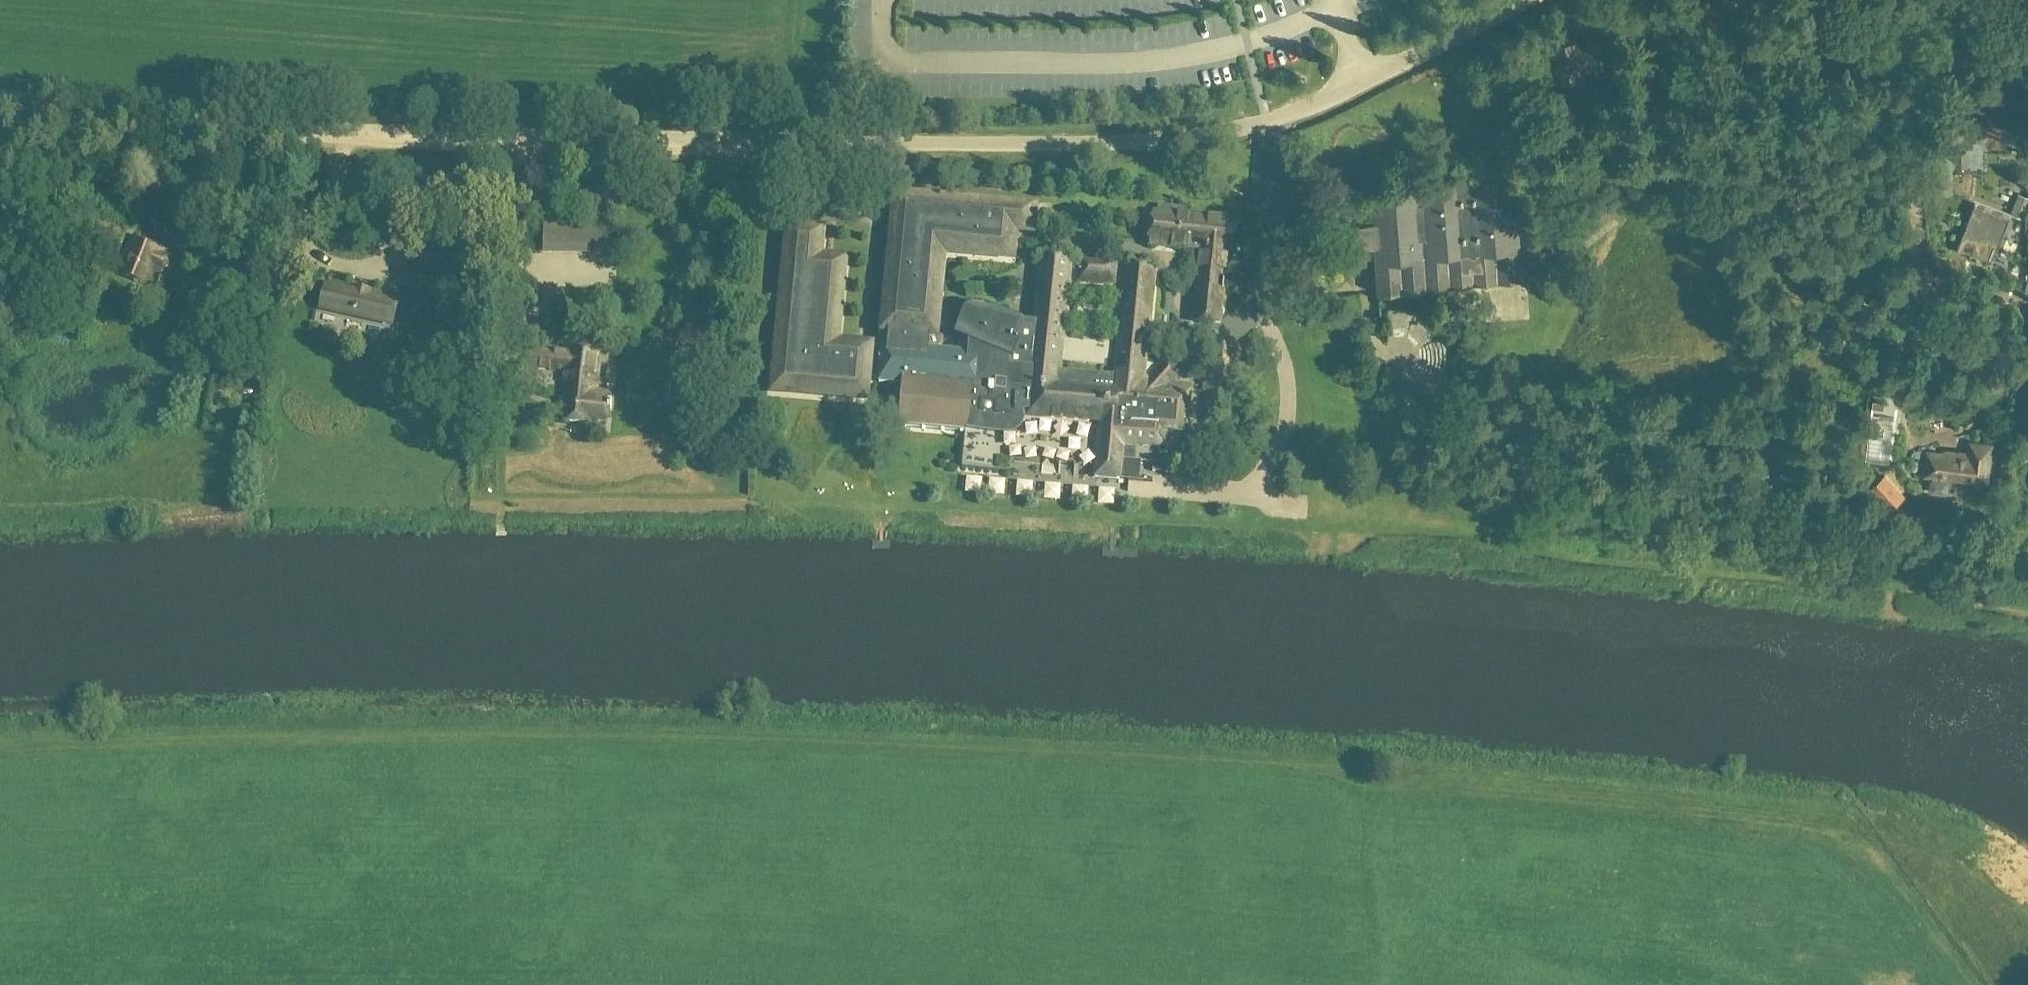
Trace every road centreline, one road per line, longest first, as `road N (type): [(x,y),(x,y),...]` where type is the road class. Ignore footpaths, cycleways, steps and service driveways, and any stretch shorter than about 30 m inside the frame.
road 1 (track): [(858,142),(473,140),(173,122),(0,99)]
road 2 (unclassified): [(858,142),(1211,133),(1336,96),(1522,0)]
road 3 (track): [(1972,984),(1853,829),(1783,810),(1651,792),(1364,771)]
road 4 (track): [(2027,132),(1937,131),(1917,155),(1932,313),(2027,319)]
road 5 (track): [(1642,0),(1656,67),(1651,130),(1614,194),(1583,225)]

